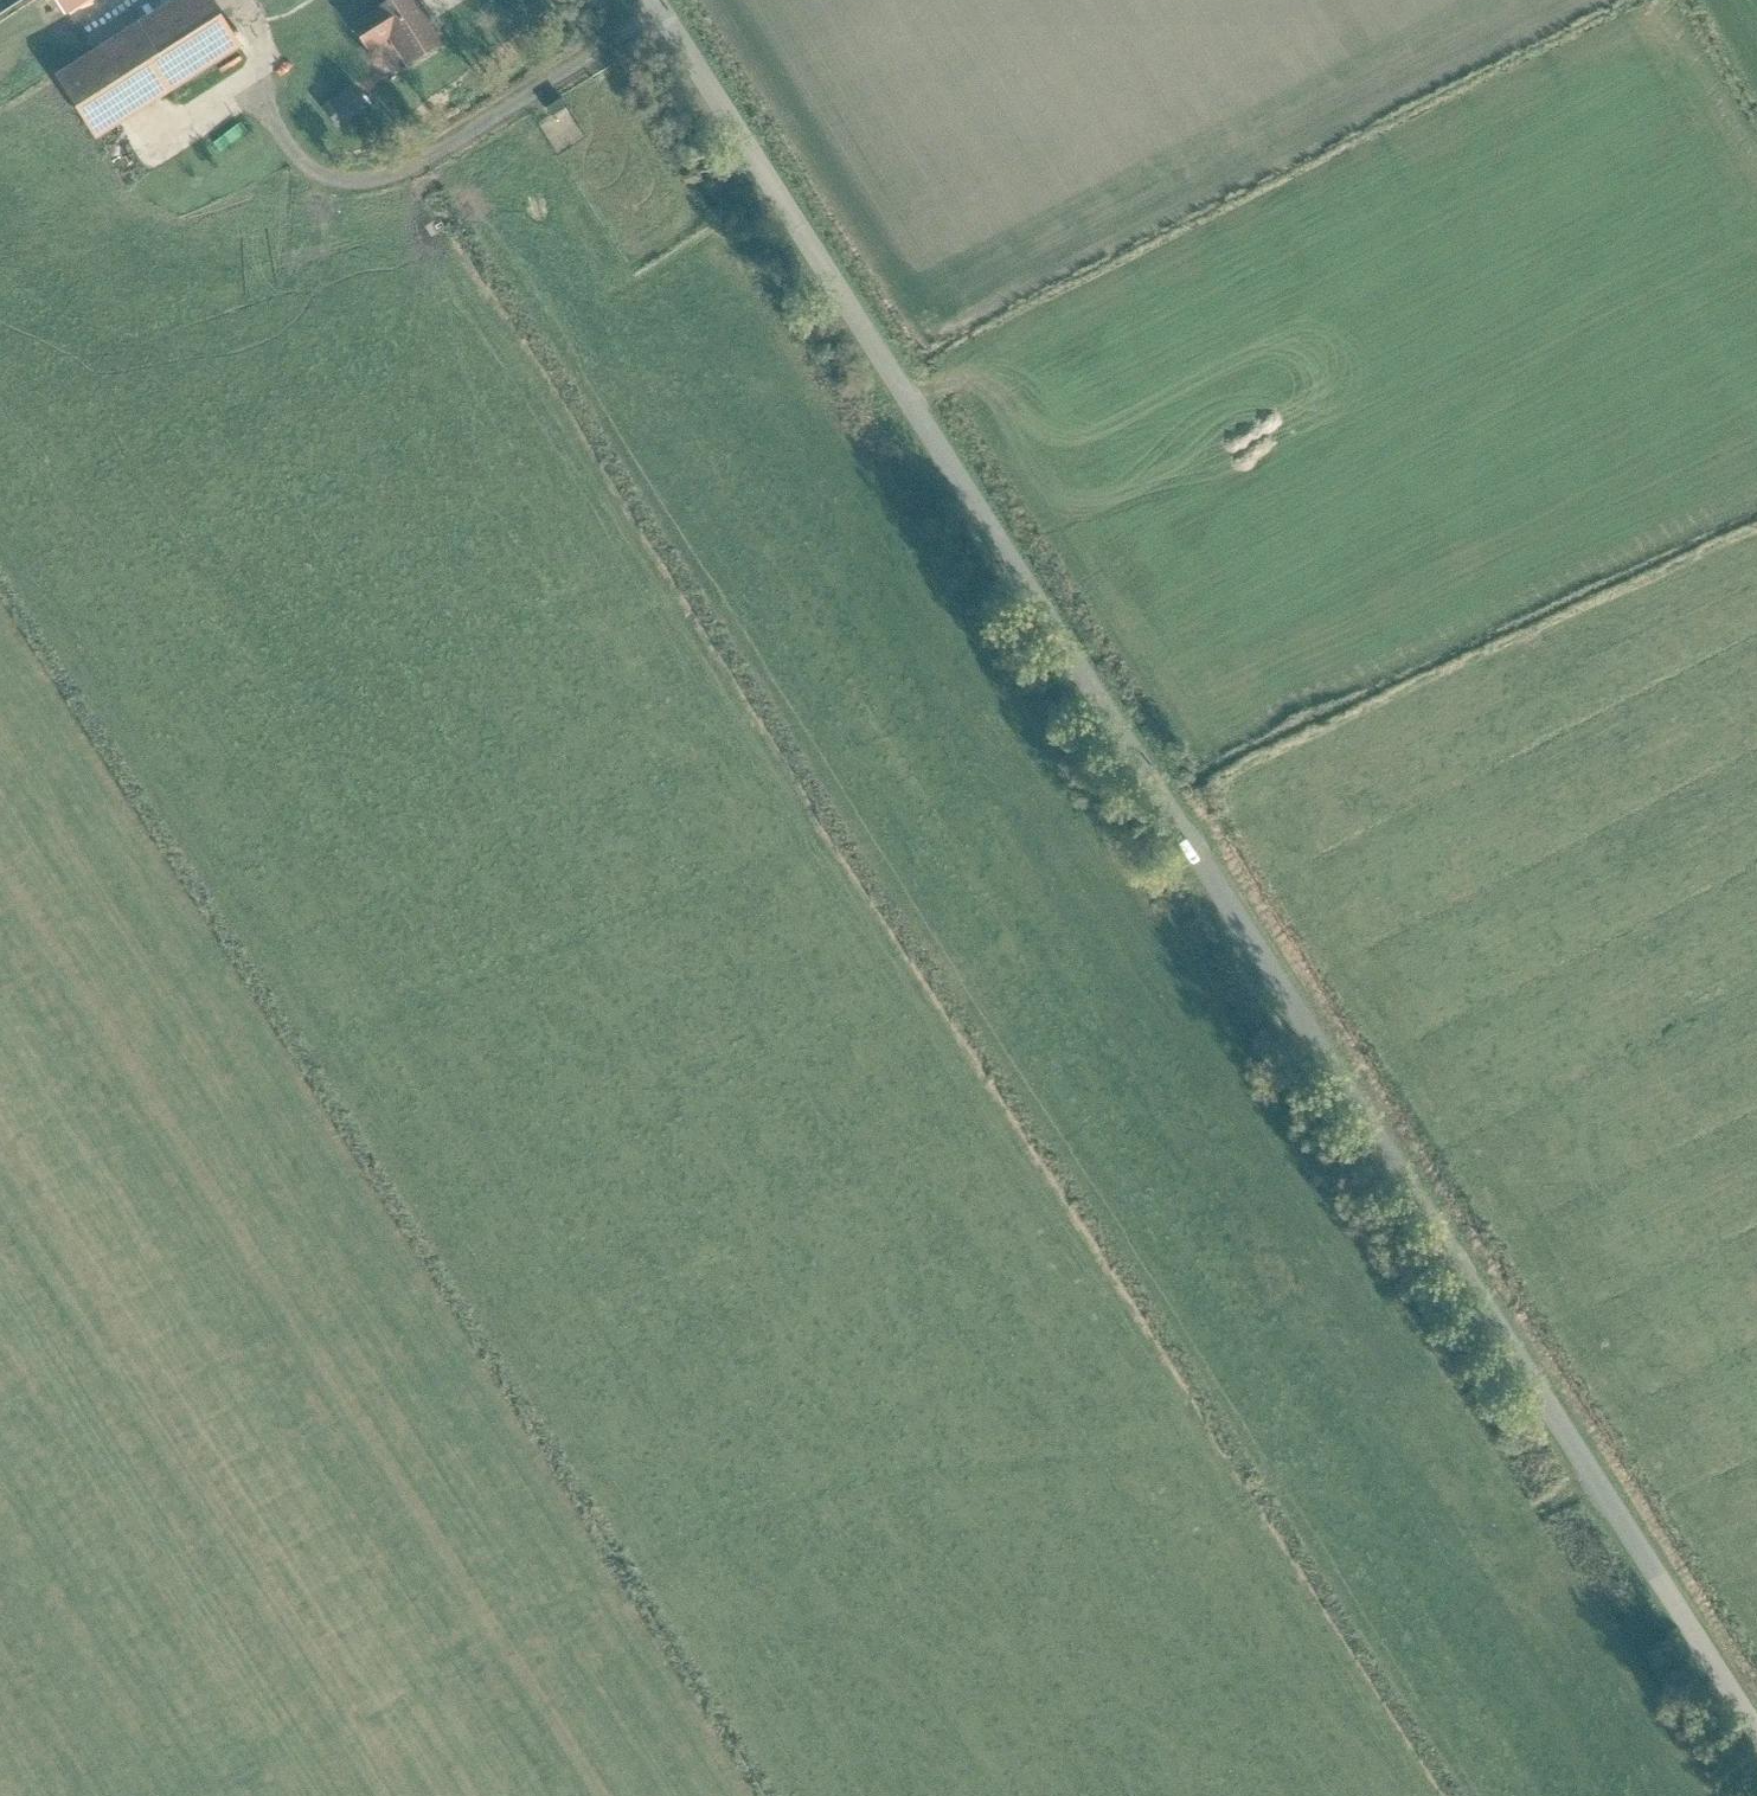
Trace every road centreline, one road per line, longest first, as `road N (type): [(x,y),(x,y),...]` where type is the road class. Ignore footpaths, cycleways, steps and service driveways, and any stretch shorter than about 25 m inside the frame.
road 1 (unclassified): [(1756,1726),(653,0)]

